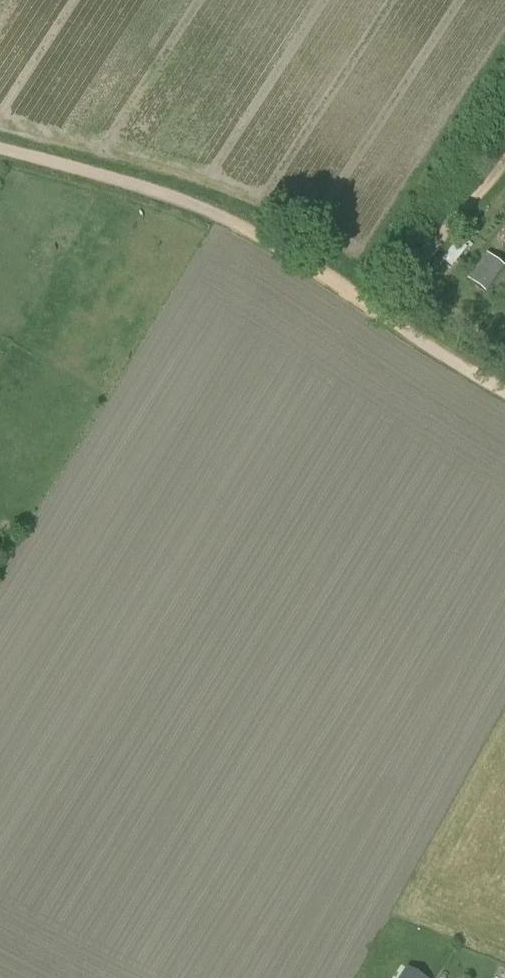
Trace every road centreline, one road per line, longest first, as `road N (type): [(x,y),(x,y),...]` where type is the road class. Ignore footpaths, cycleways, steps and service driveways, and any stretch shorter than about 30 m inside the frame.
road 1 (track): [(0,157),(210,216),(275,246),(386,319)]
road 2 (track): [(504,164),(386,319)]
road 3 (track): [(386,319),(504,391)]

